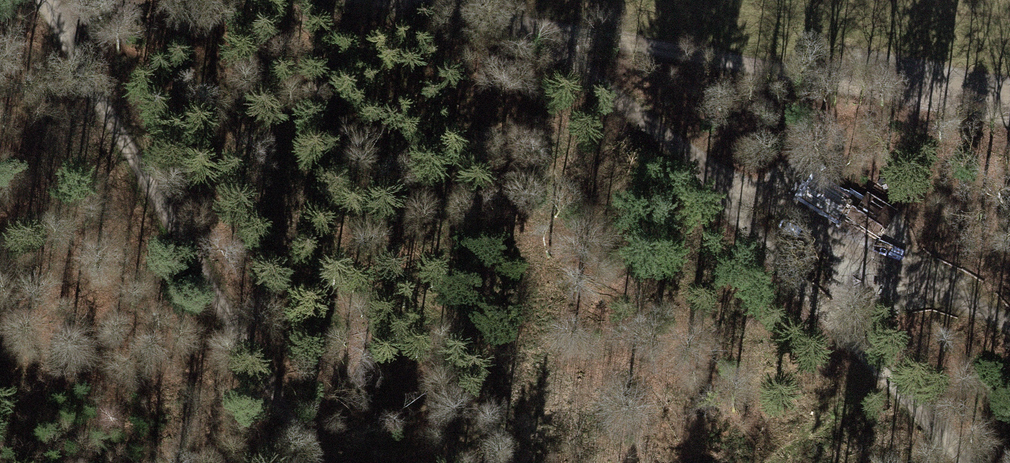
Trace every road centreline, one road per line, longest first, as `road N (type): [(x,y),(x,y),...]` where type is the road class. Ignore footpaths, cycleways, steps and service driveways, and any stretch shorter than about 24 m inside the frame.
road 1 (track): [(973,462),(870,357),(763,205),(722,183),(533,30)]
road 2 (track): [(42,0),(316,462)]
road 3 (track): [(533,30),(1009,116)]
road 4 (track): [(763,205),(1009,321)]
road 5 (track): [(386,0),(533,30)]

